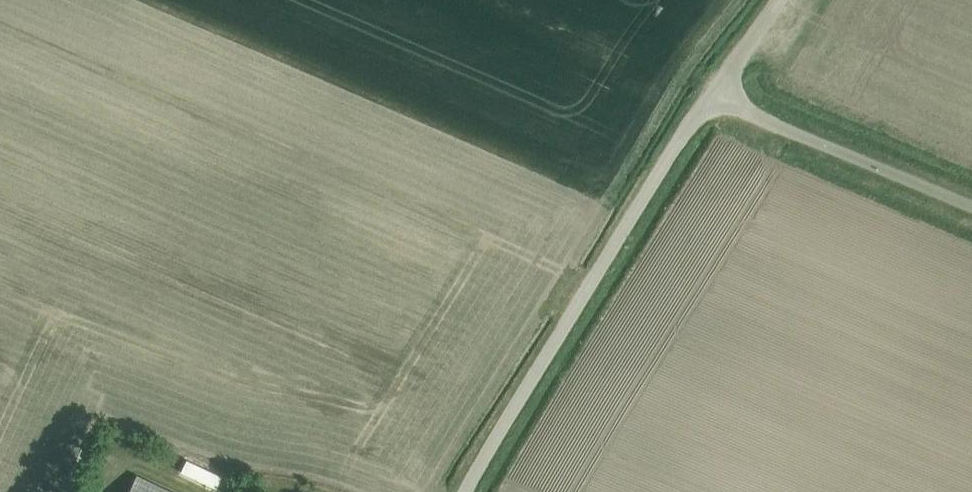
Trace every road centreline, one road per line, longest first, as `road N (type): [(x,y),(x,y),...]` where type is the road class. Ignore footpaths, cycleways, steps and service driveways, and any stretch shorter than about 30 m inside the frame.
road 1 (unclassified): [(714,92),(464,491)]
road 2 (unclassified): [(971,206),(714,92)]

